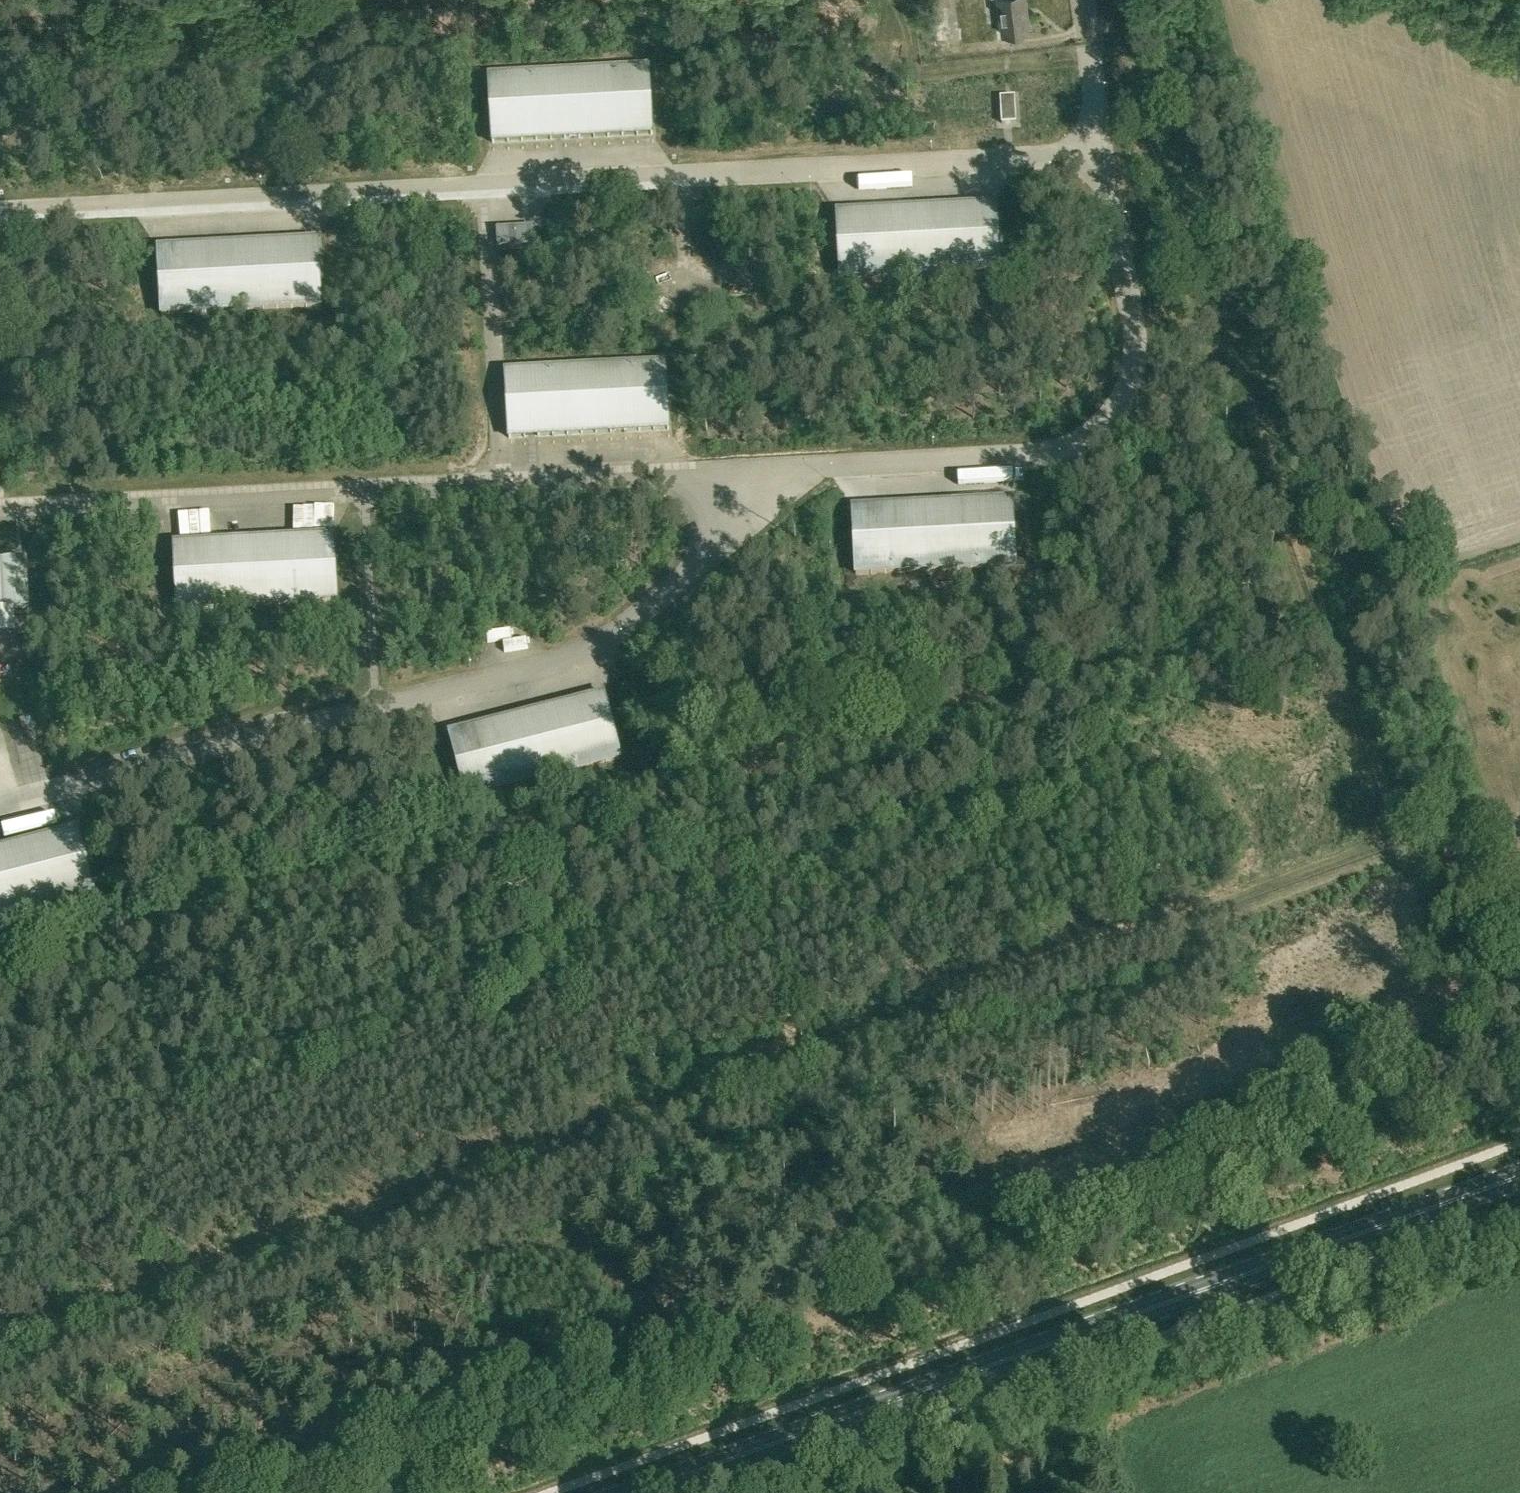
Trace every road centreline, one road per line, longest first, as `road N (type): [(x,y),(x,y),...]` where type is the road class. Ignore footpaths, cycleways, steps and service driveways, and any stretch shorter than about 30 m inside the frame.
road 1 (primary): [(624,1492),(1519,1174)]

